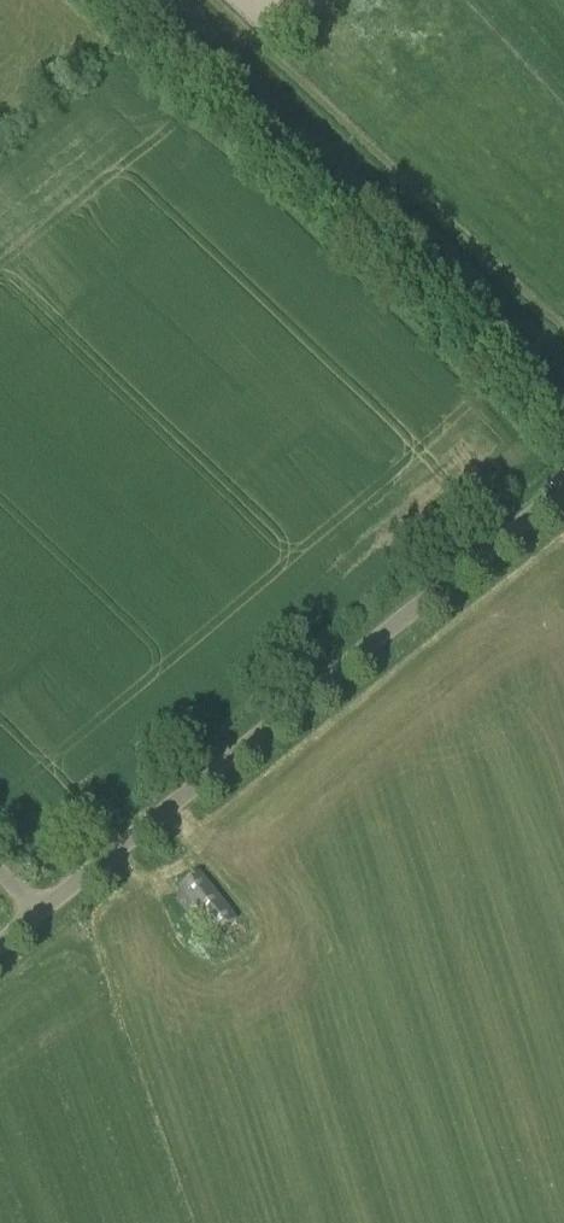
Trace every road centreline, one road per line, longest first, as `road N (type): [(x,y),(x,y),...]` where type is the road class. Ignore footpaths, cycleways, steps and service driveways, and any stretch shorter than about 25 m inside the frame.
road 1 (unclassified): [(29,934),(563,503)]

